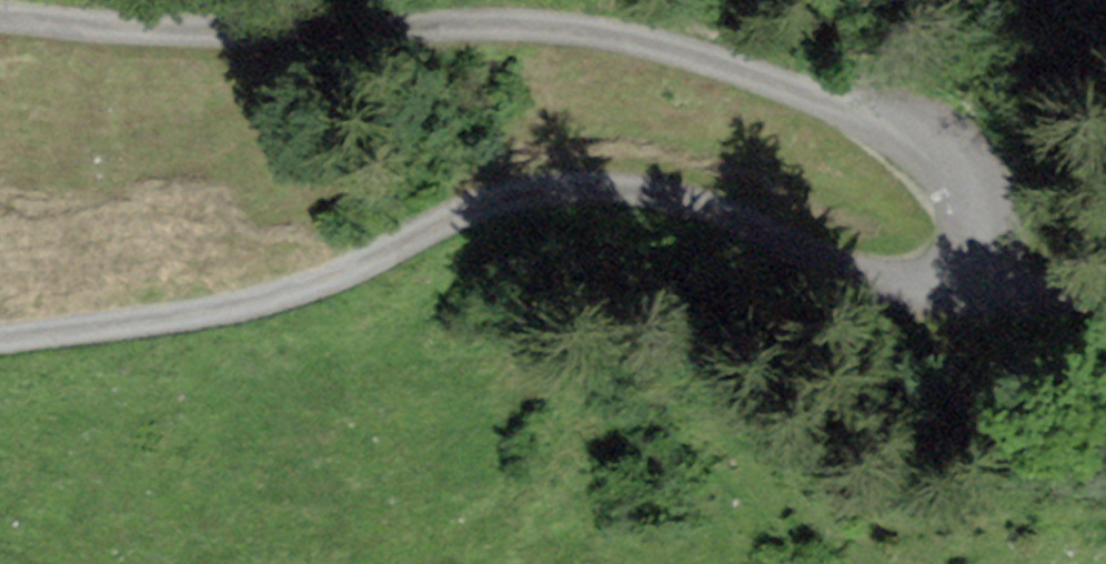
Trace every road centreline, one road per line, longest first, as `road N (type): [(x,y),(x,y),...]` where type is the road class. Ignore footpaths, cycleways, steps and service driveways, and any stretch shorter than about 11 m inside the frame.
road 1 (track): [(0,17),(160,36),(369,45),(506,33),(656,44),(836,106),(946,169),(982,242)]
road 2 (track): [(982,242),(948,285),(878,274),(623,190),(506,204),(301,297),(0,346)]
road 3 (track): [(1105,278),(1024,276),(982,242)]

